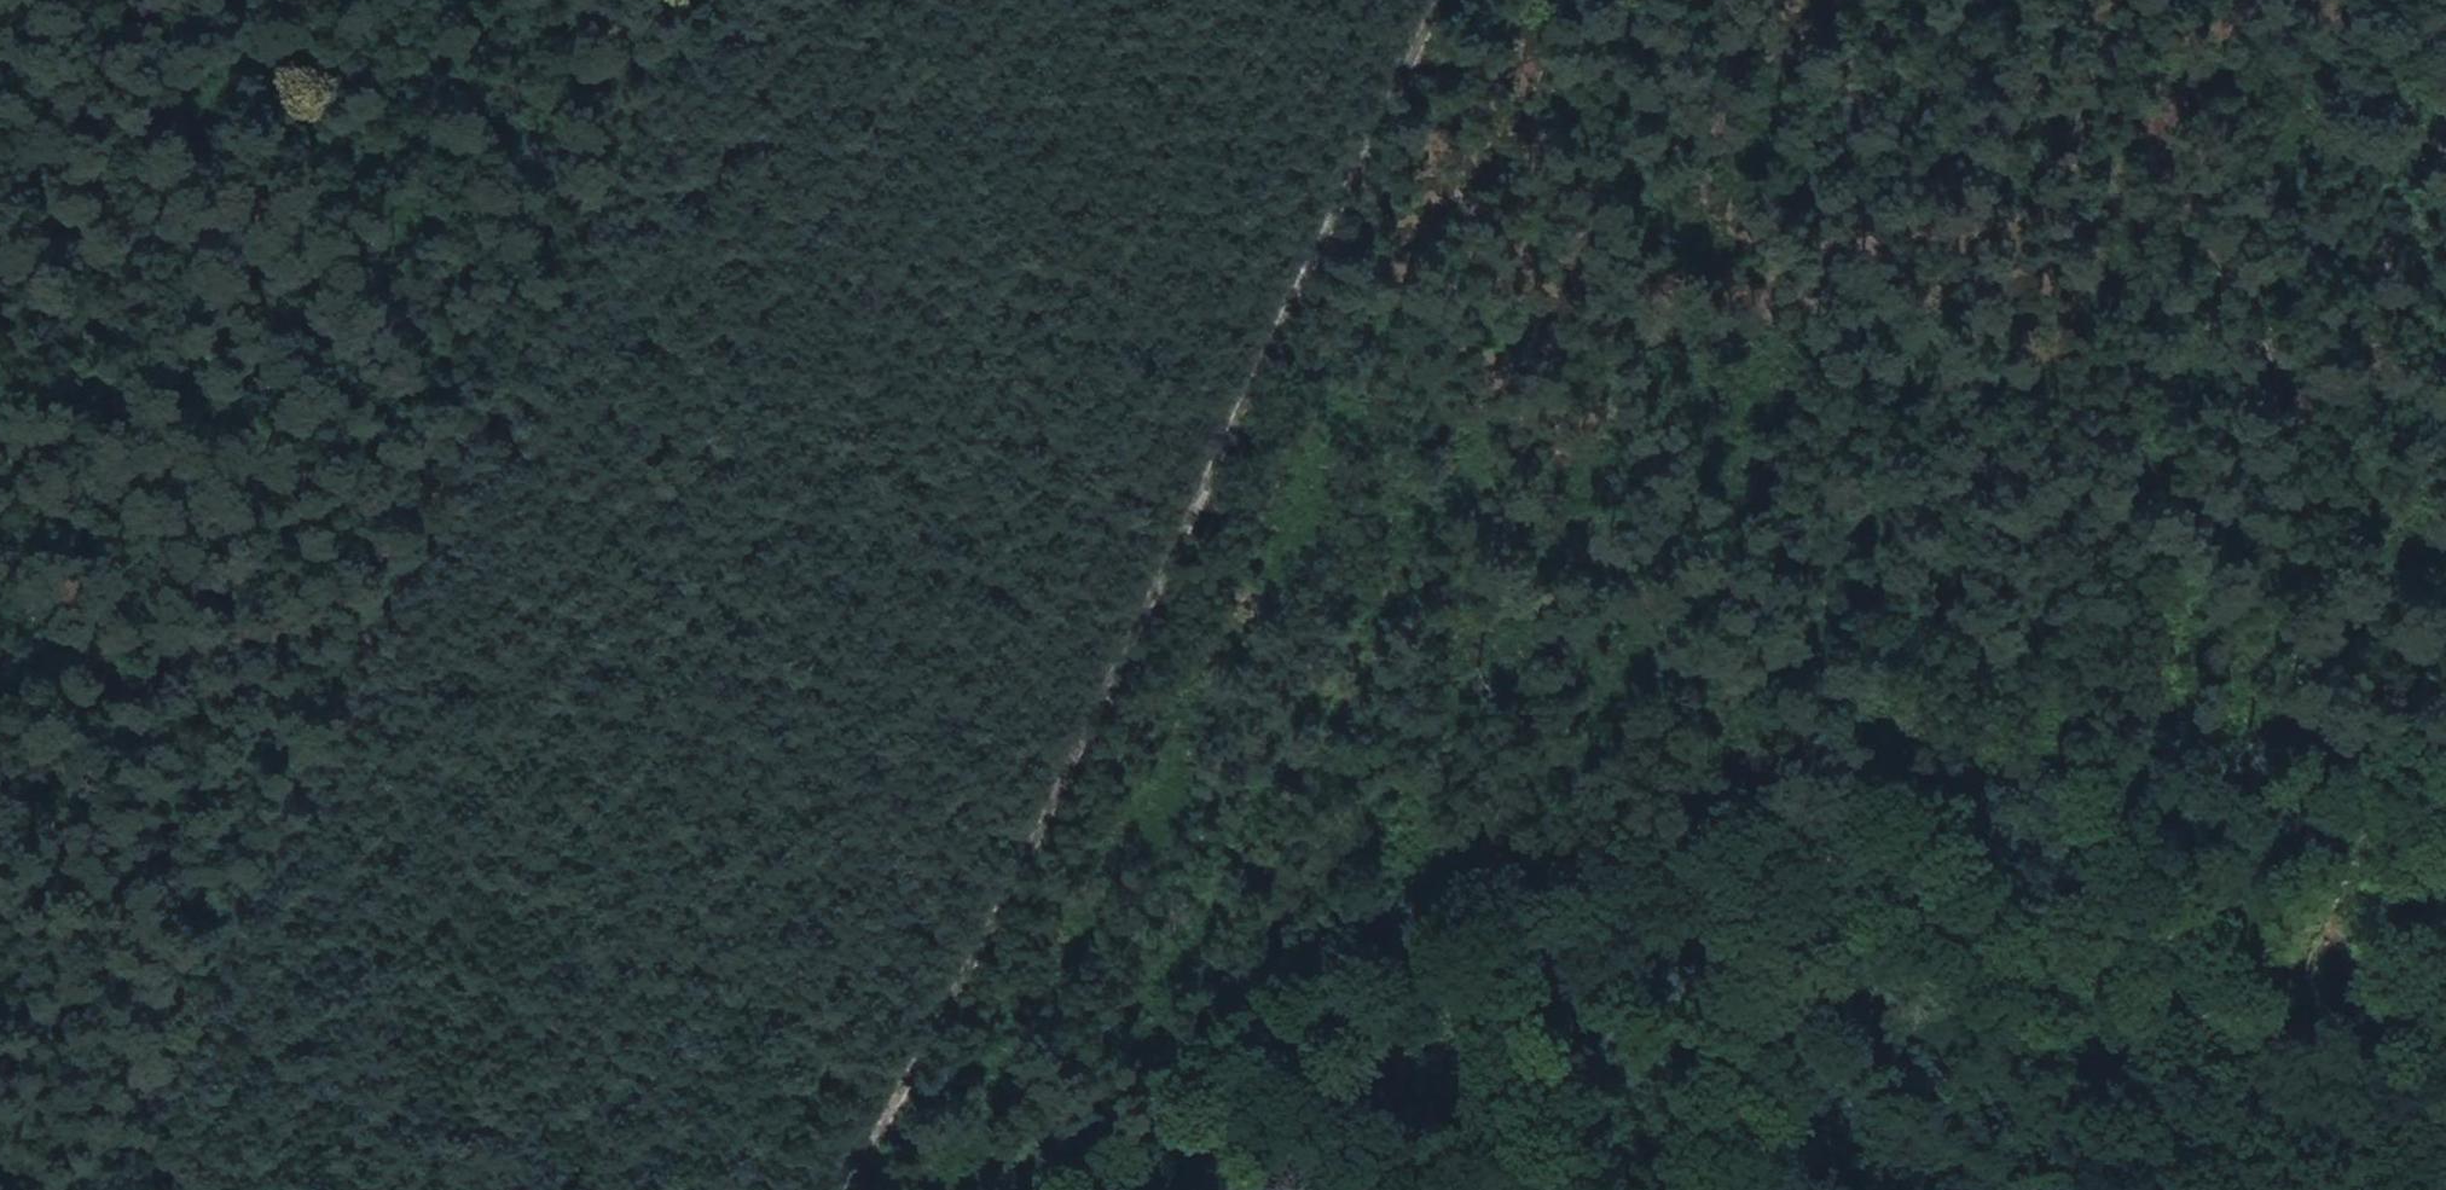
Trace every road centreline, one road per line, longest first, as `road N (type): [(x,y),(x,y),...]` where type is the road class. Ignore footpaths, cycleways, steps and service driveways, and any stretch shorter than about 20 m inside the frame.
road 1 (track): [(1427,0),(846,1189)]
road 2 (track): [(1810,1189),(1959,1101),(2172,1003),(2246,983),(2445,1005)]

